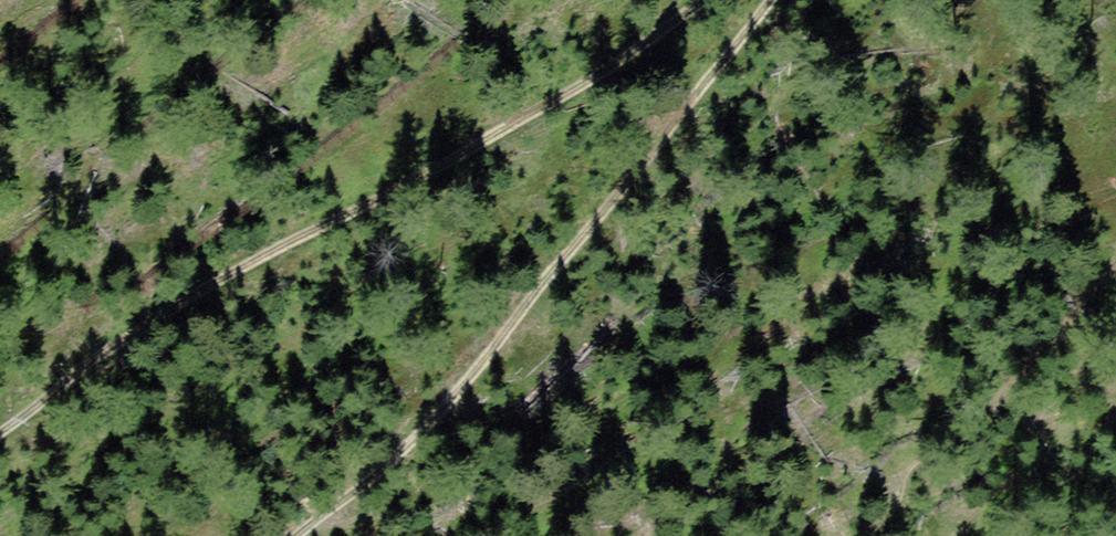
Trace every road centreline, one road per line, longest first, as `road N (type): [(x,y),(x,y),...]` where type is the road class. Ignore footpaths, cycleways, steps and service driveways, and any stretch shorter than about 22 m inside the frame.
road 1 (track): [(704,0),(554,101),(235,269),(121,341),(0,432)]
road 2 (track): [(299,535),(442,410),(770,0)]

